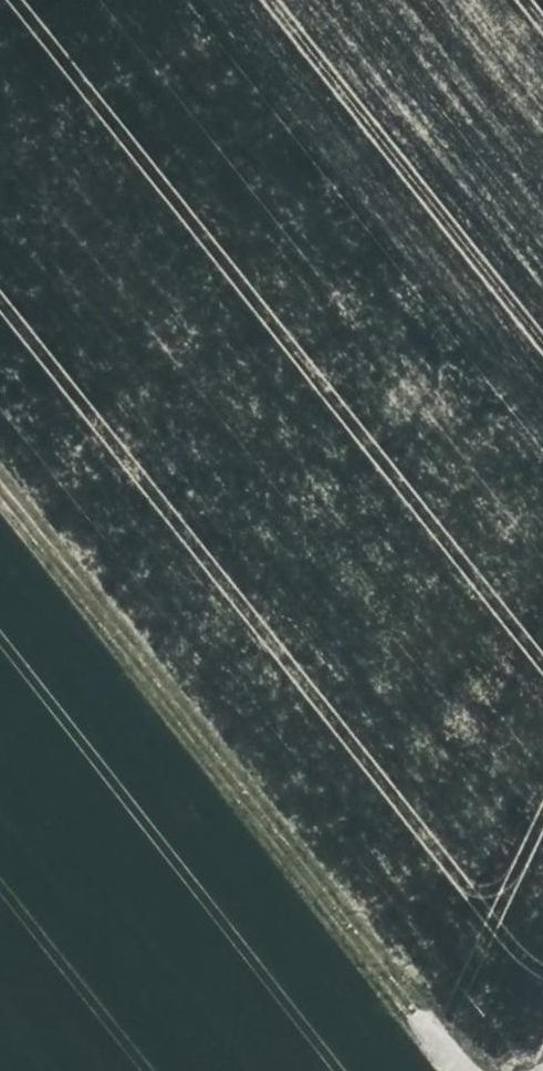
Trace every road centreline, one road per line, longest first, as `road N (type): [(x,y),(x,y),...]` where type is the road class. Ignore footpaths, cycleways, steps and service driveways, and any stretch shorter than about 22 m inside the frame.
road 1 (track): [(0,493),(458,1070)]

